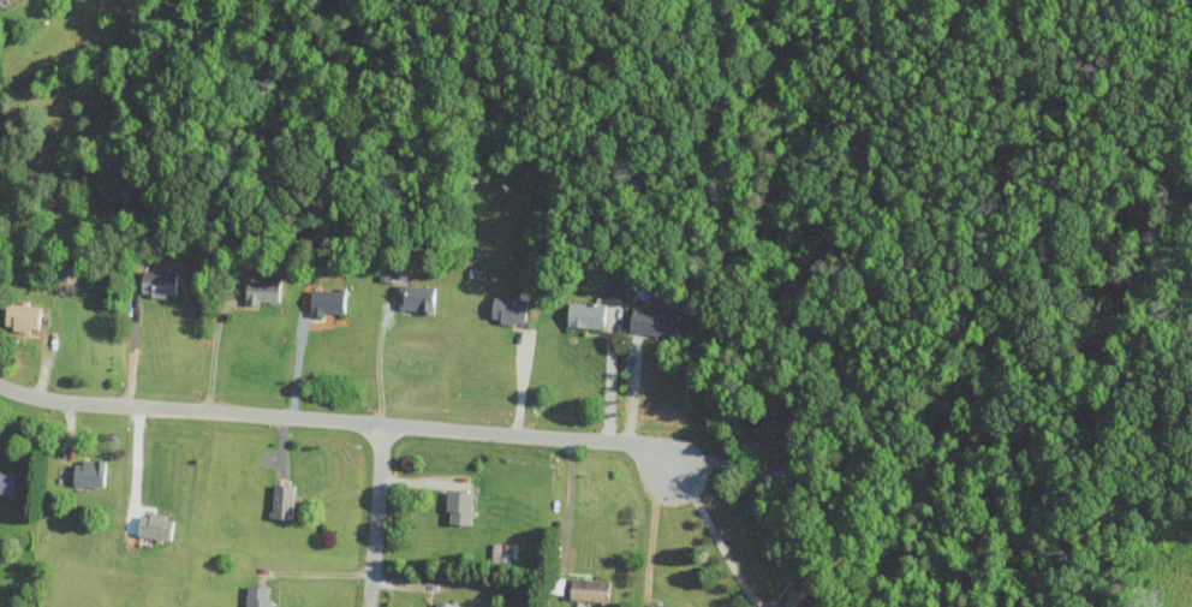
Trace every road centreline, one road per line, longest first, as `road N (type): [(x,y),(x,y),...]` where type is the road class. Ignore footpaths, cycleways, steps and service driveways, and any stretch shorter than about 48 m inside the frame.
road 1 (residential): [(0,388),(62,404),(645,445),(672,471)]
road 2 (residential): [(381,424),(370,606)]

